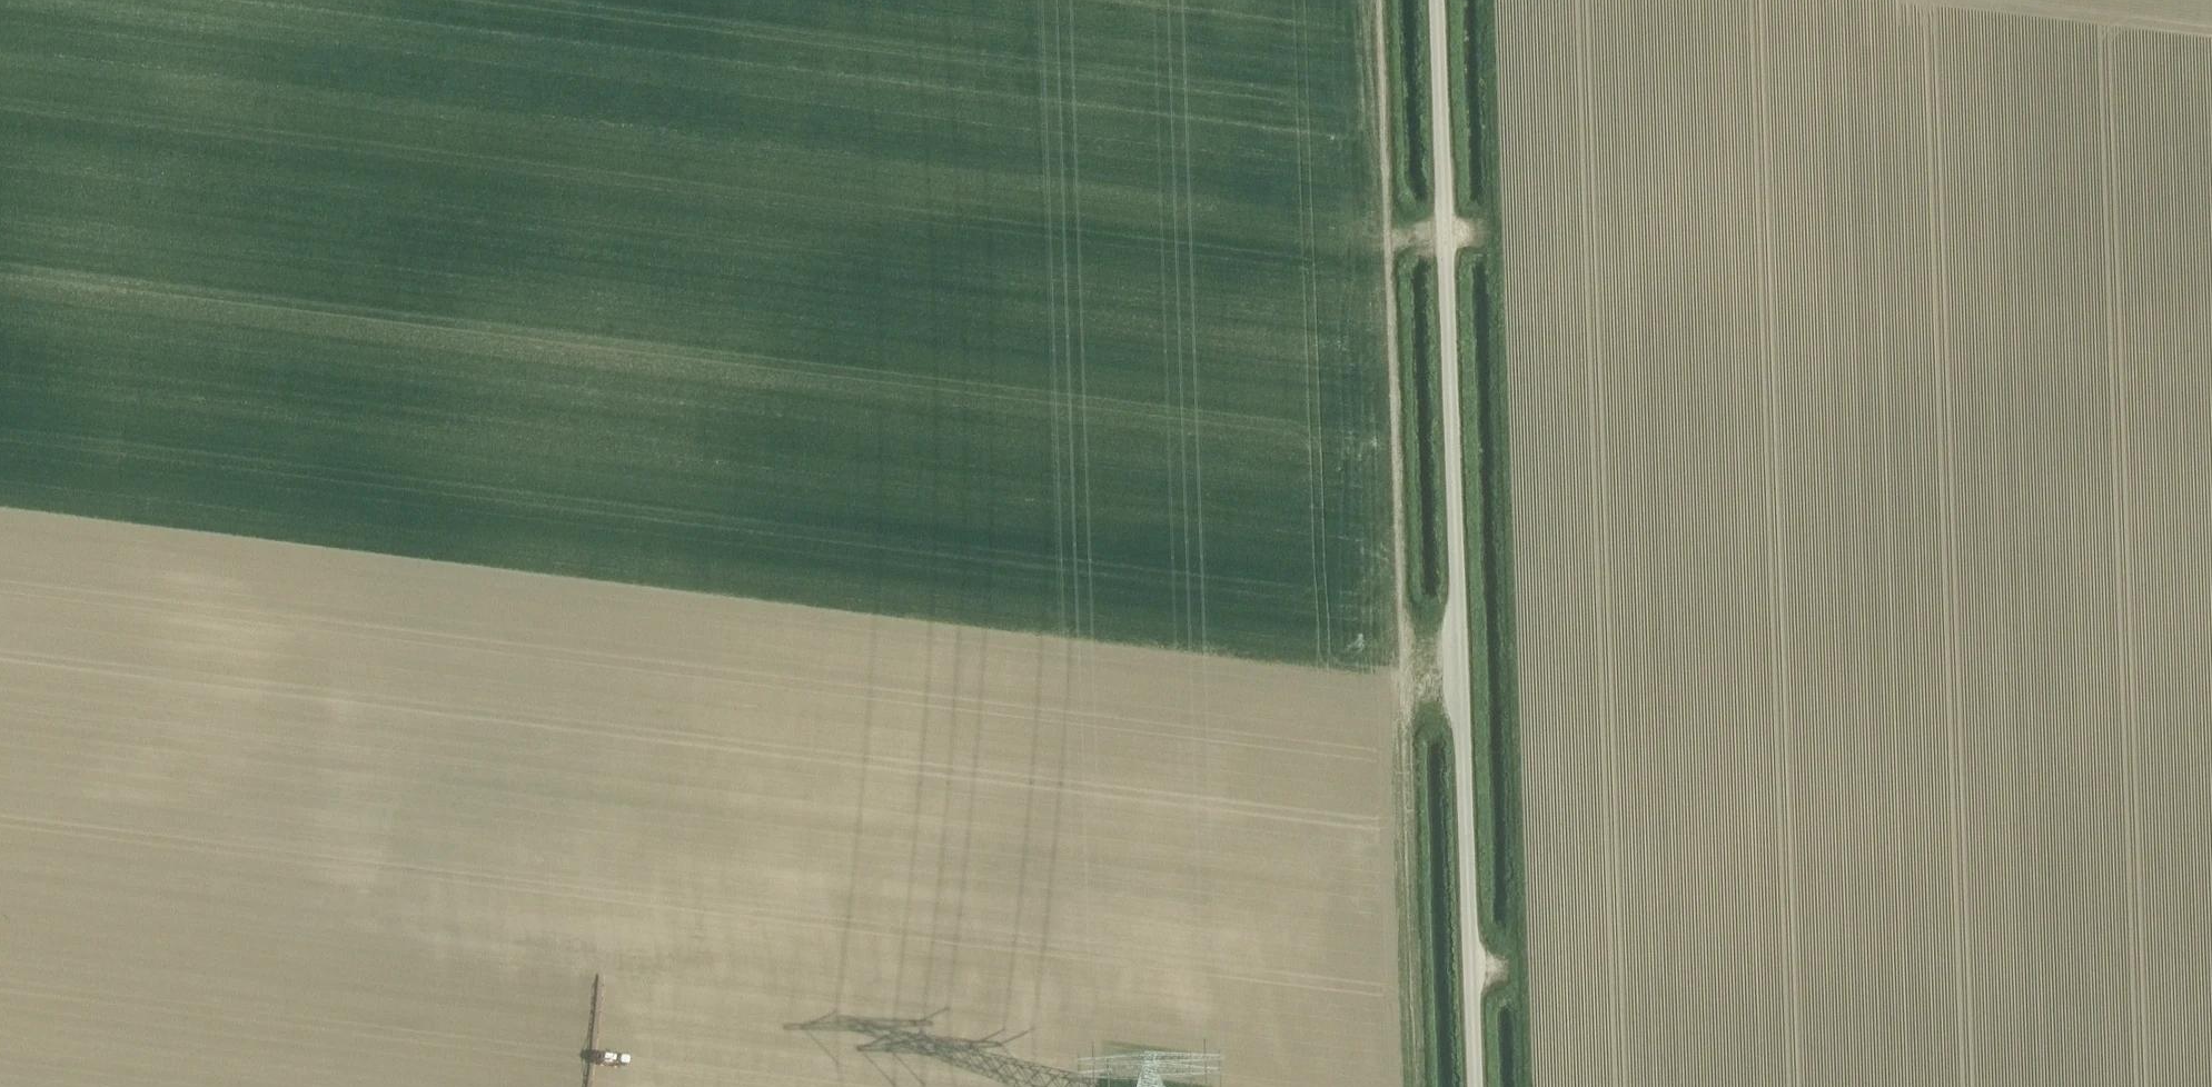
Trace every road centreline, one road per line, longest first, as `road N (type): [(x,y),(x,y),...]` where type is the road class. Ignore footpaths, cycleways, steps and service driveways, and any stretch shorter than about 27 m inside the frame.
road 1 (unclassified): [(1476,1086),(1437,0)]

